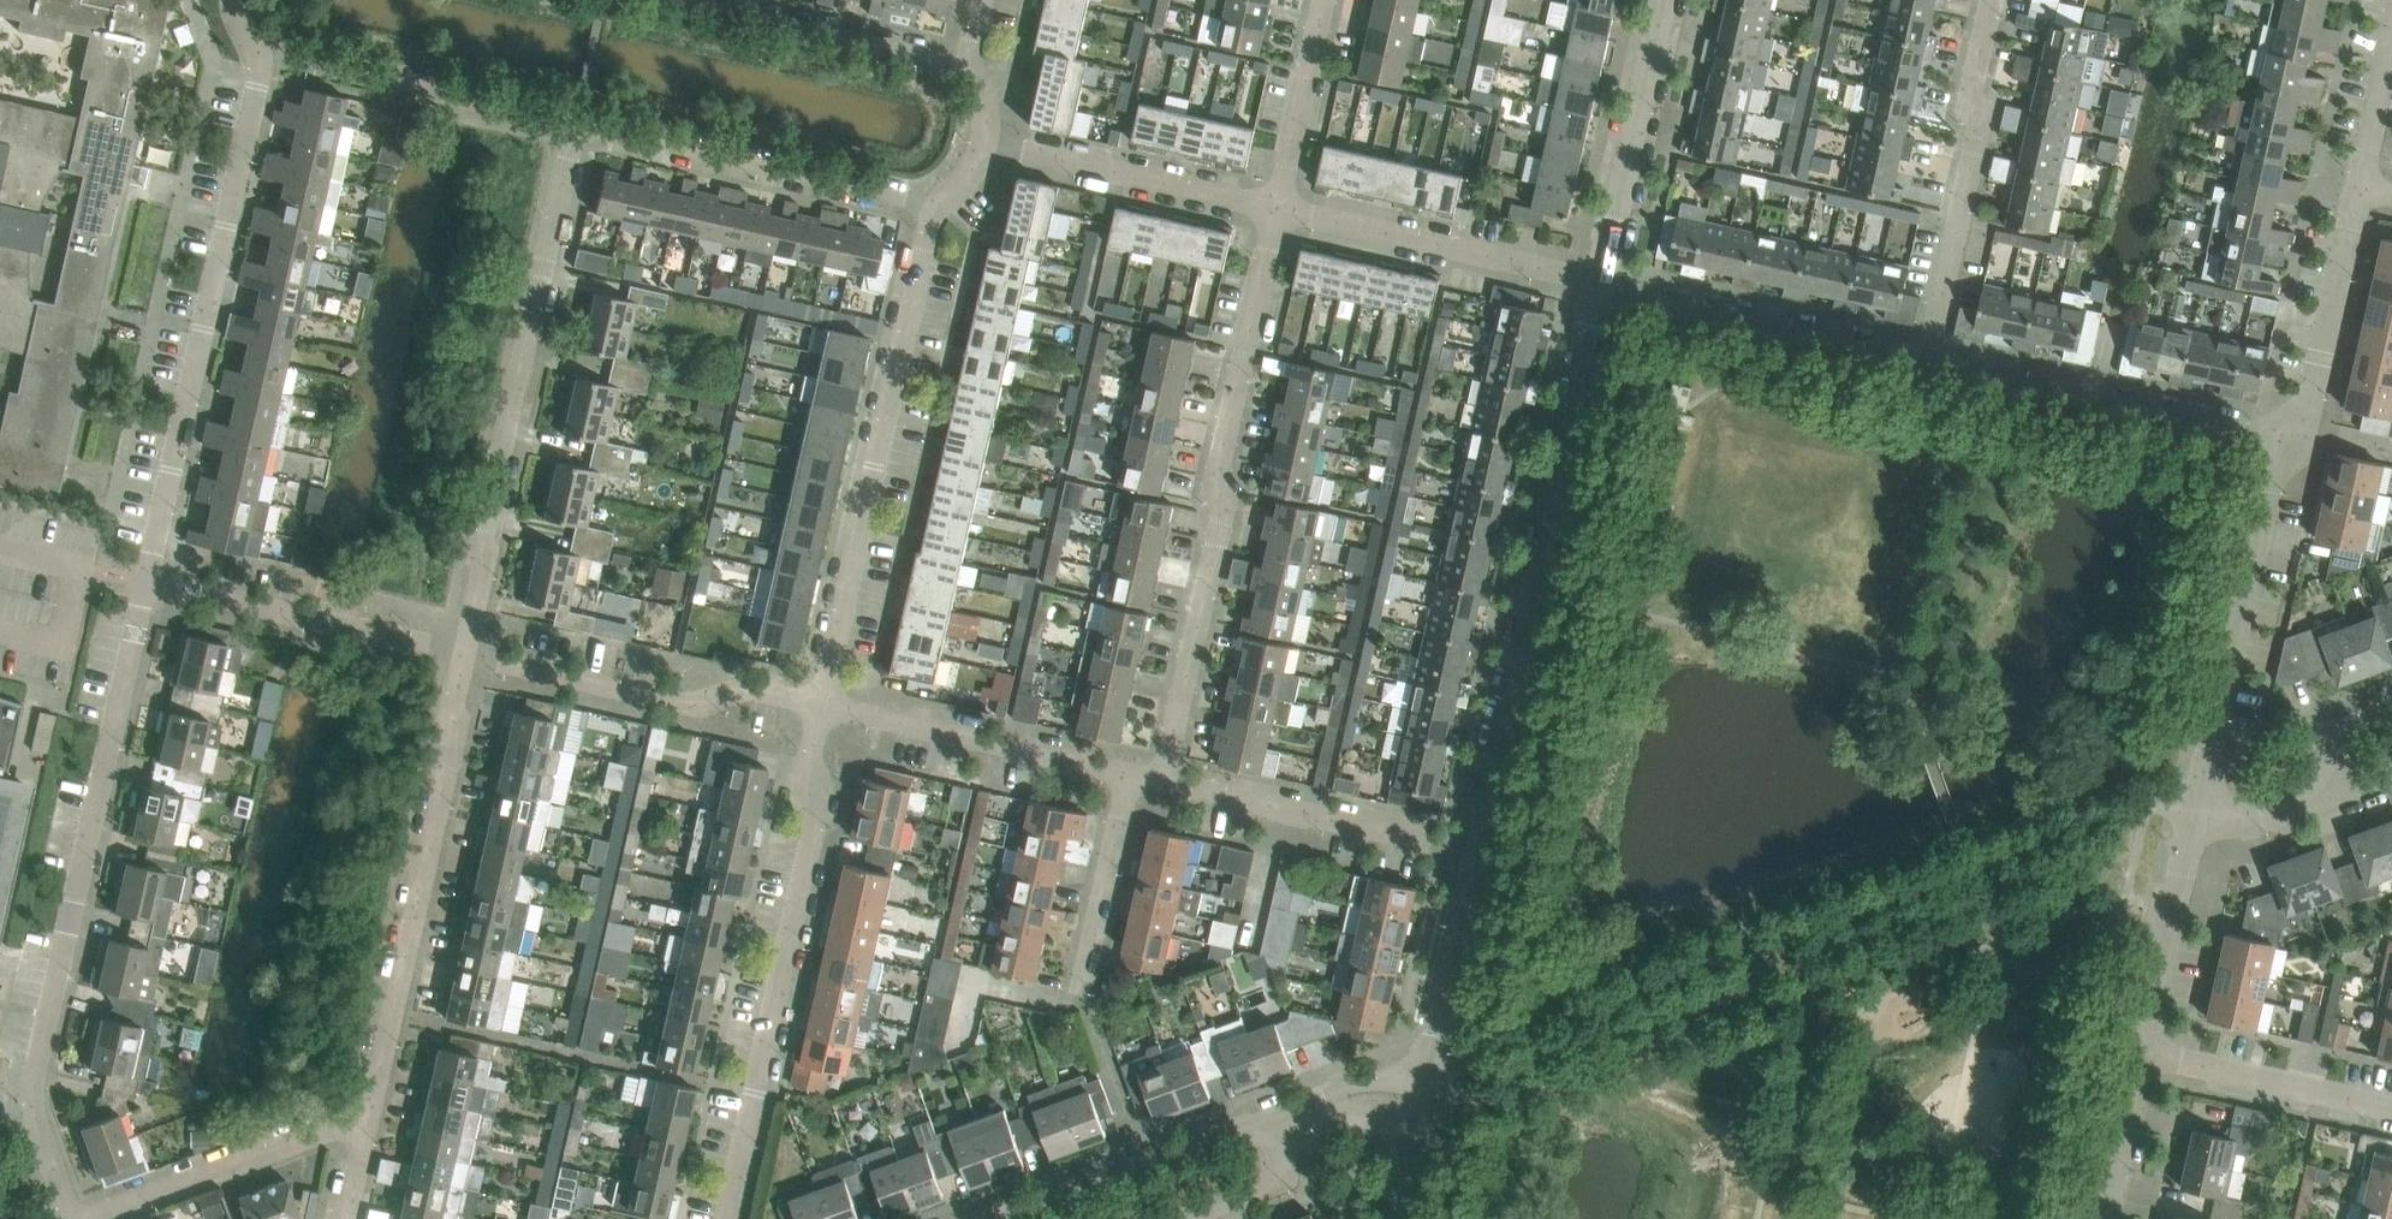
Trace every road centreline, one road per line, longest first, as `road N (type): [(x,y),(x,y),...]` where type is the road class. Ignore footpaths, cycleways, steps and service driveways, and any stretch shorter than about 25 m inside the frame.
road 1 (residential): [(70,1218),(31,1096),(148,581)]
road 2 (residential): [(1166,782),(1227,503),(1216,482),(1277,209)]
road 3 (residential): [(1479,852),(1603,280)]
road 4 (residential): [(467,655),(580,125)]
road 5 (residential): [(148,581),(263,55)]
road 6 (residential): [(727,1218),(813,838),(812,753),(823,704)]
road 7 (residential): [(823,704),(936,202)]
road 8 (residential): [(371,1117),(439,826),(467,655)]
road 9 (residential): [(959,1050),(975,980),(1069,1001),(1083,991),(1132,774)]
road 10 (residential): [(2195,807),(2264,509),(2294,445)]
road 11 (residential): [(2294,445),(1933,364)]
road 12 (residential): [(1933,364),(1972,181),(1976,63),(1990,0)]
road 13 (residential): [(823,704),(757,688),(698,706),(467,655)]
road 14 (residential): [(936,202),(580,125)]
road 15 (residential): [(1933,364),(1603,280)]
road 16 (residential): [(1603,280),(1277,209)]
road 17 (residential): [(467,655),(148,581)]
road 18 (residential): [(580,125),(263,55)]
road 19 (residential): [(1479,852),(1166,782)]
road 20 (residential): [(1132,774),(823,704)]
road 21 (residential): [(1277,209),(980,144)]
road 22 (residential): [(1282,1119),(1004,1218)]
road 23 (residential): [(1603,280),(1664,0)]
road 24 (residential): [(104,1218),(371,1117)]
road 25 (residential): [(2294,445),(2359,187)]
road 26 (residential): [(962,69),(945,54),(709,0)]
road 27 (residential): [(1424,1104),(1479,852)]
road 28 (residential): [(2391,1110),(2141,1053)]
road 29 (residential): [(2141,1053),(2195,807)]
road 30 (residential): [(1277,209),(1324,0)]
road 31 (residential): [(1170,1218),(1272,1182),(1282,1156),(1282,1119)]
road 32 (residential): [(2105,1218),(2141,1053)]
road 33 (residential): [(2359,187),(2391,39)]
road 34 (residential): [(1282,1119),(1341,1097),(1376,1094),(1424,1104)]
road 35 (residential): [(2195,807),(2262,819),(2320,798)]
road 36 (residential): [(2391,704),(2353,718),(2340,734),(2320,798)]

